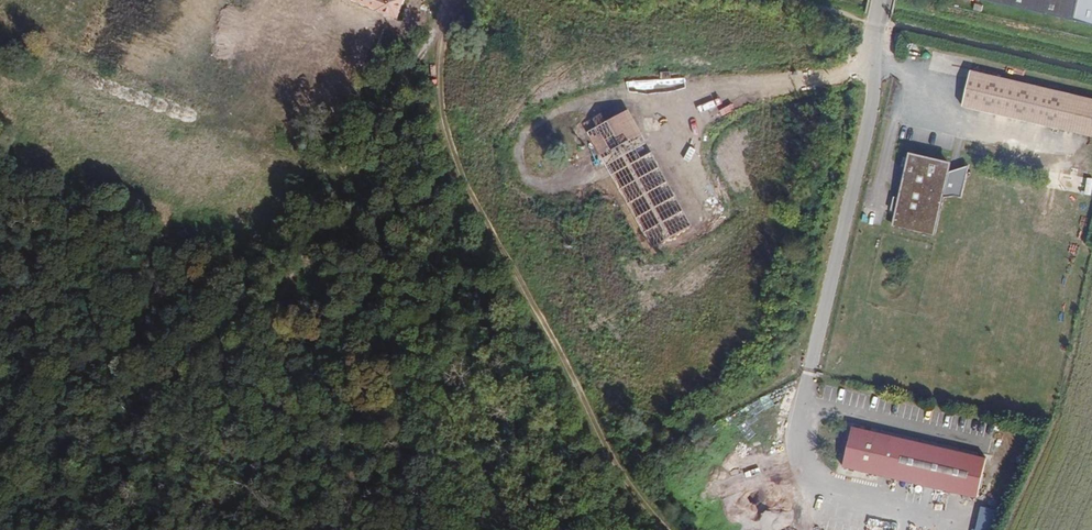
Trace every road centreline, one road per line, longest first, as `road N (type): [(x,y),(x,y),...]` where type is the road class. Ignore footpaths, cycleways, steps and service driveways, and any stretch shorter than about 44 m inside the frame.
road 1 (track): [(458,0),(430,62),(446,136),(596,422),(677,529)]
road 2 (track): [(59,303),(75,290),(97,295),(229,404),(277,410),(399,480),(454,529)]
road 3 (track): [(430,62),(322,227),(285,329),(277,410)]
road 4 (track): [(130,529),(96,397),(59,303)]

